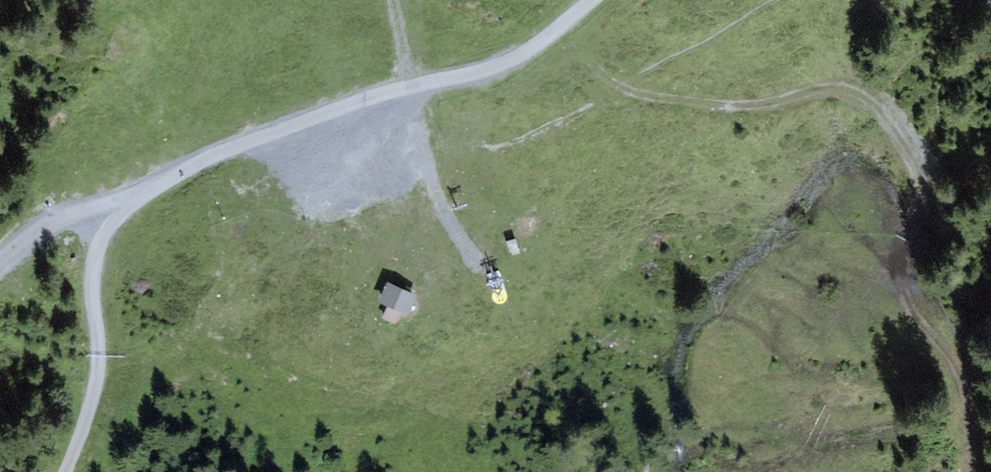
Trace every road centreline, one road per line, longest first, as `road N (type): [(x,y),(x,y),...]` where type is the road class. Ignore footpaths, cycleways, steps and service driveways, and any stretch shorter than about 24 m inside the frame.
road 1 (track): [(561,28),(596,70),(627,91),(660,100),(757,107),(848,90),(870,100),(920,177),(902,266),(905,293),(965,399),(971,443),(964,471)]
road 2 (track): [(593,0),(505,64),(346,107),(241,148),(123,210)]
road 3 (track): [(123,210),(99,266),(104,348),(70,471)]
road 4 (track): [(0,269),(55,226),(123,210)]

